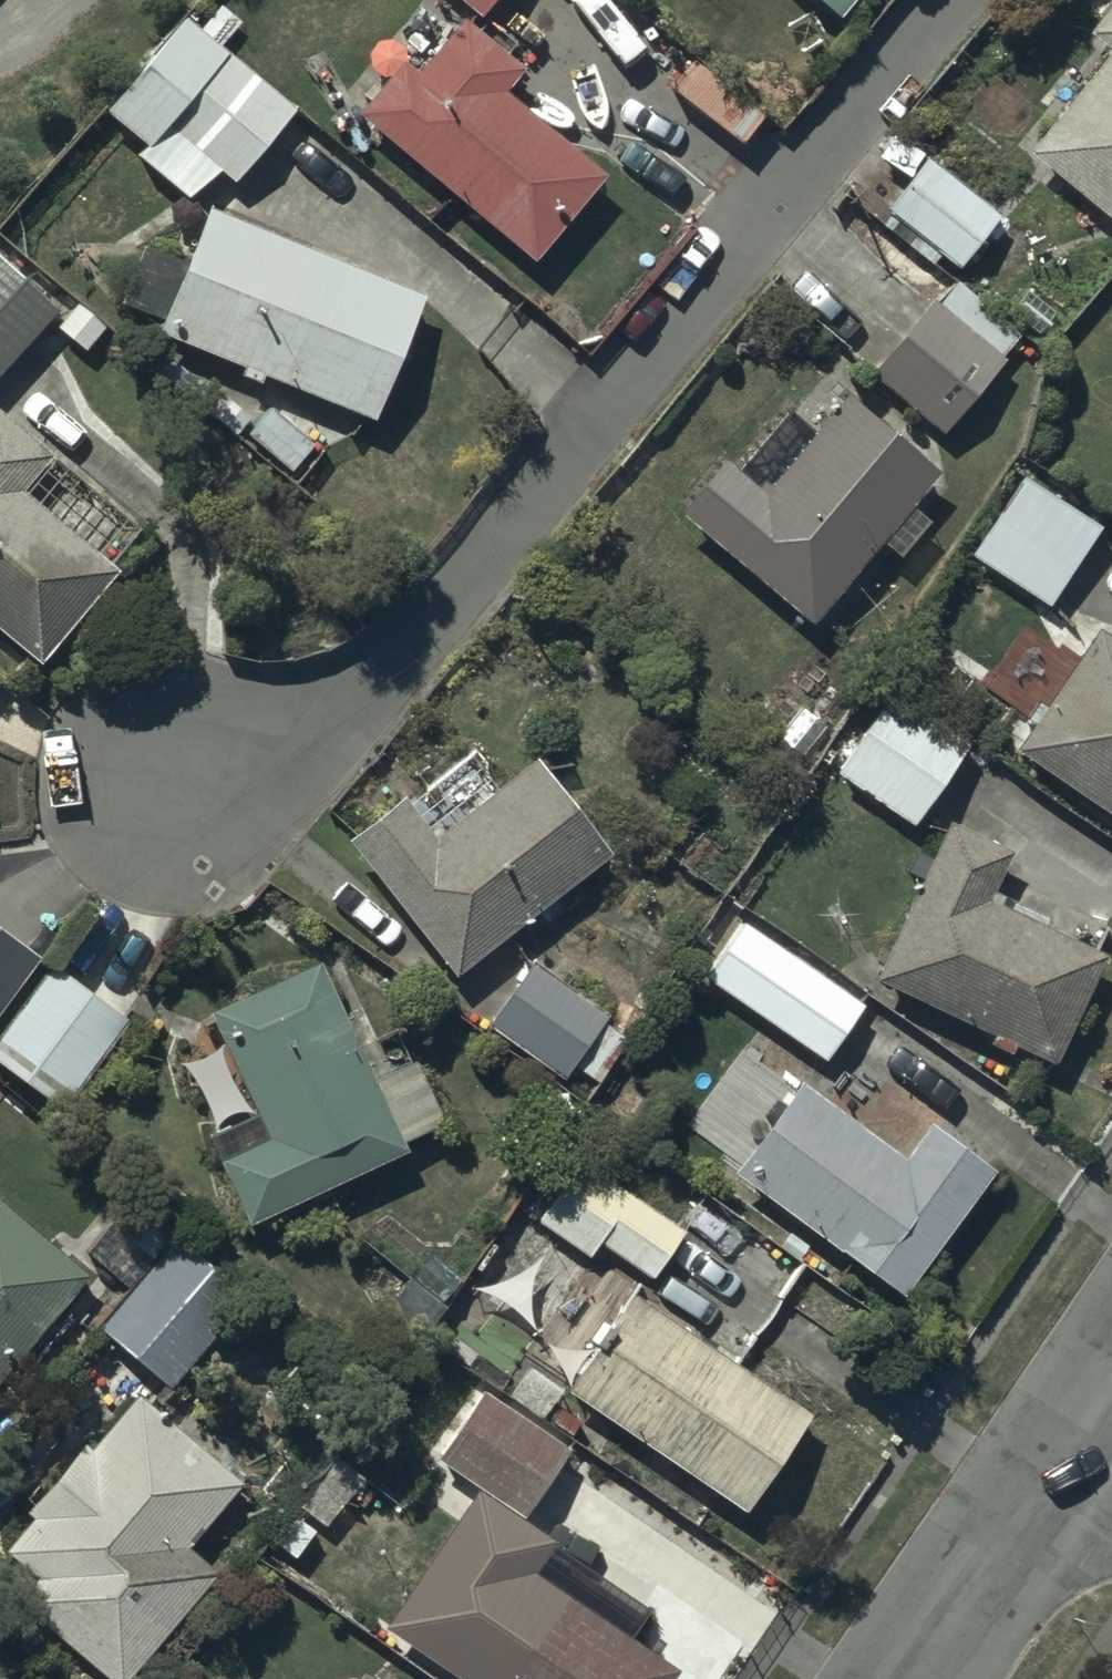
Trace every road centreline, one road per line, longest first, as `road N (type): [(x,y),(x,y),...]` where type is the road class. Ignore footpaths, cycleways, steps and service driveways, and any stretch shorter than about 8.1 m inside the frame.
road 1 (unclassified): [(911,1678),(1080,1433)]

